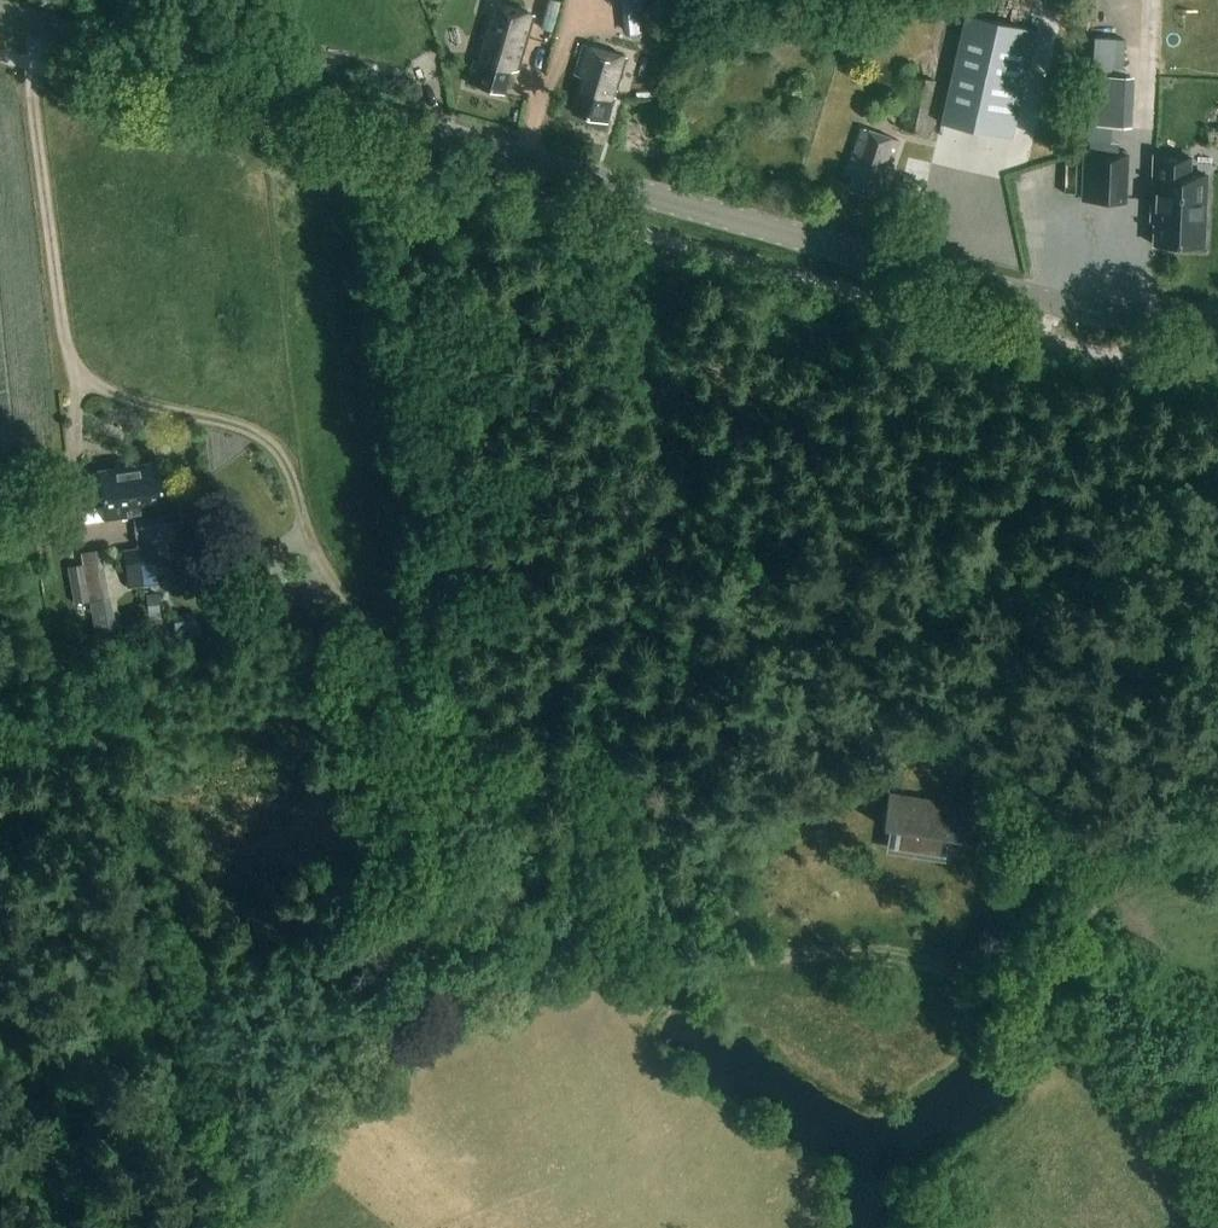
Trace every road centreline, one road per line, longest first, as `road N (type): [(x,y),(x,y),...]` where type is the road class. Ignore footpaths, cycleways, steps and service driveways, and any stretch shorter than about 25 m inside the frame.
road 1 (tertiary): [(1217,326),(996,294),(0,16)]
road 2 (track): [(580,980),(440,773),(409,679),(328,571),(292,473),(271,440),(116,394),(85,378),(69,355),(33,103),(39,27)]
road 3 (track): [(267,1227),(290,1176),(363,1086),(473,1016),(580,980),(782,957),(925,965),(1023,1010),(1136,1096),(1217,1197)]
road 4 (track): [(1023,1010),(1097,896),(1217,846)]

